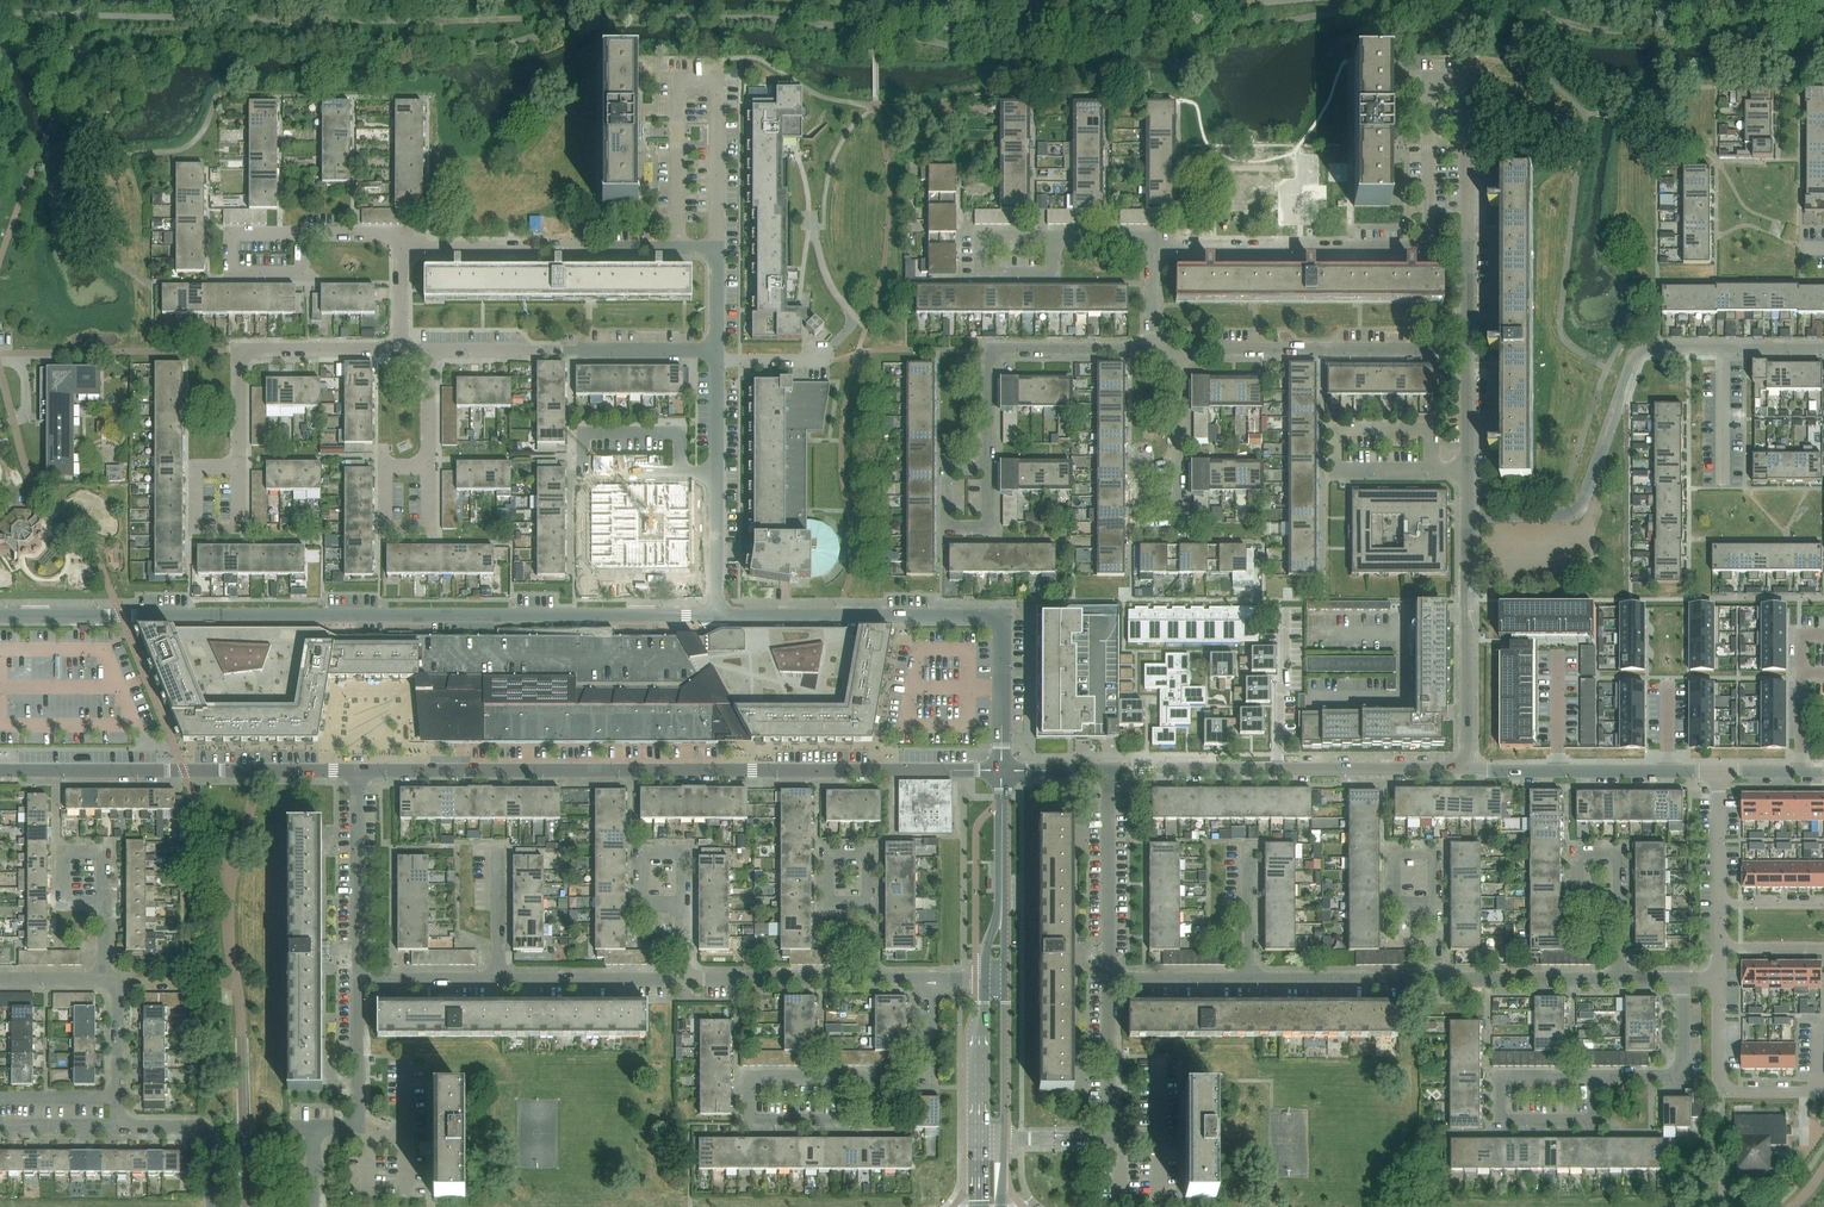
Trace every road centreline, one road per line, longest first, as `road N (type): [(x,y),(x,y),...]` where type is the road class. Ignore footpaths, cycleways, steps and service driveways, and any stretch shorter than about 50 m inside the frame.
road 1 (residential): [(717,615),(0,615)]
road 2 (tertiary): [(358,770),(1002,770)]
road 3 (residential): [(1002,770),(1002,616),(717,615)]
road 4 (residential): [(717,248),(716,78),(678,78),(678,248)]
road 5 (residential): [(1429,248),(1429,81),(1467,81),(1468,248)]
road 6 (residential): [(1468,516),(1575,511),(1636,354),(1723,349)]
road 7 (tertiary): [(0,771),(358,770)]
road 8 (unclassified): [(1464,763),(1109,770)]
road 9 (residential): [(1179,350),(1468,350)]
road 10 (residential): [(717,350),(428,350)]
road 11 (residential): [(988,467),(988,348),(1152,350)]
road 12 (residential): [(238,467),(238,350),(401,350)]
road 13 (residential): [(1429,248),(1152,247)]
road 14 (residential): [(678,248),(401,248)]
road 15 (unclassified): [(1718,771),(1486,771),(1464,763)]
road 16 (residential): [(1464,763),(1468,516)]
road 17 (residential): [(1595,1121),(1499,1121),(1499,1077),(1595,1077)]
road 18 (residential): [(1432,469),(1335,470),(1335,429),(1432,429)]
road 19 (tertiary): [(985,979),(979,1206)]
road 20 (tertiary): [(1000,1206),(1004,979)]
road 21 (residential): [(358,979),(358,770)]
road 22 (residential): [(1109,979),(1109,770)]
road 23 (residential): [(1819,1092),(1728,1091),(1719,1075),(1719,979)]
road 24 (residential): [(1595,1077),(1683,1076),(1683,978)]
road 25 (residential): [(1249,980),(1435,980)]
road 26 (residential): [(498,979),(684,979)]
road 27 (residential): [(844,1077),(932,1077),(932,979)]
road 28 (residential): [(684,979),(870,979)]
road 29 (residential): [(1435,980),(1620,979)]
road 30 (residential): [(844,1077),(844,1121),(749,1121),(750,1076)]
road 31 (residential): [(1054,235),(981,235),(981,273),(1054,273)]
road 32 (residential): [(680,473),(680,433),(584,433),(584,473)]
road 33 (residential): [(213,1206),(204,1131),(118,1126)]
road 34 (residential): [(1109,1138),(1109,979)]
road 35 (residential): [(428,466),(385,466),(385,528),(428,528)]
road 36 (residential): [(1179,467),(1137,466),(1137,528),(1179,528)]
road 37 (residential): [(988,467),(946,467),(946,528),(988,528)]
road 38 (residential): [(238,467),(196,467),(196,528),(238,528)]
road 39 (residential): [(683,903),(683,852),(641,852),(641,903)]
road 40 (residential): [(869,903),(869,852),(827,852),(827,903)]
road 41 (residential): [(717,615),(716,472)]
road 42 (residential): [(353,1121),(358,979)]
road 43 (residential): [(1435,903),(1434,852),(1394,853),(1394,904)]
road 44 (residential): [(1620,903),(1619,853),(1577,853),(1578,903)]
road 45 (tertiary): [(1000,912),(1002,770)]
road 46 (residential): [(1109,979),(1249,980)]
road 47 (residential): [(498,979),(358,979)]
road 48 (residential): [(1719,904),(1718,771)]
road 49 (residential): [(104,979),(118,979),(118,1097)]
road 50 (residential): [(104,903),(63,903),(63,852),(103,852)]
road 51 (residential): [(1723,480),(1723,349)]
road 52 (residential): [(1249,980),(1249,849)]
road 53 (residential): [(498,850),(498,979)]
road 54 (residential): [(716,472),(717,350)]
road 55 (residential): [(312,1206),(313,1127),(353,1121)]

